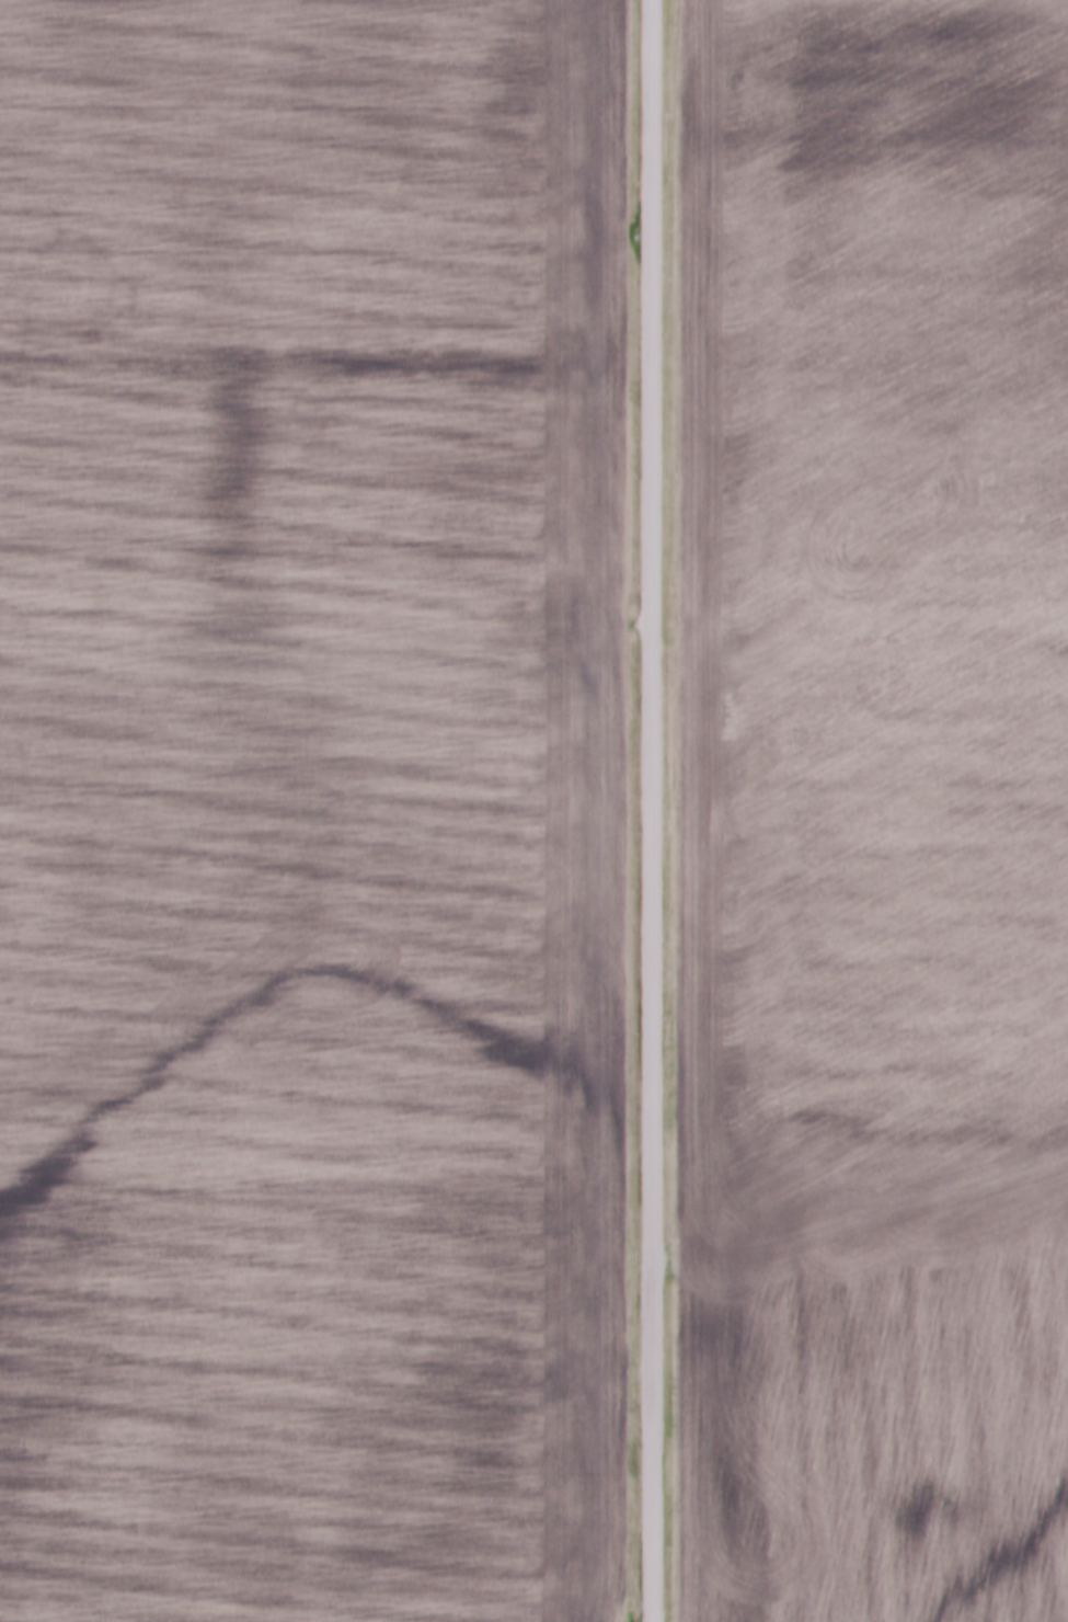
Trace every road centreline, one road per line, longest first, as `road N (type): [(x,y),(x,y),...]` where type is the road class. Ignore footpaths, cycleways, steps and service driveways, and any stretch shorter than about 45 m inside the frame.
road 1 (residential): [(658,0),(656,1621)]

